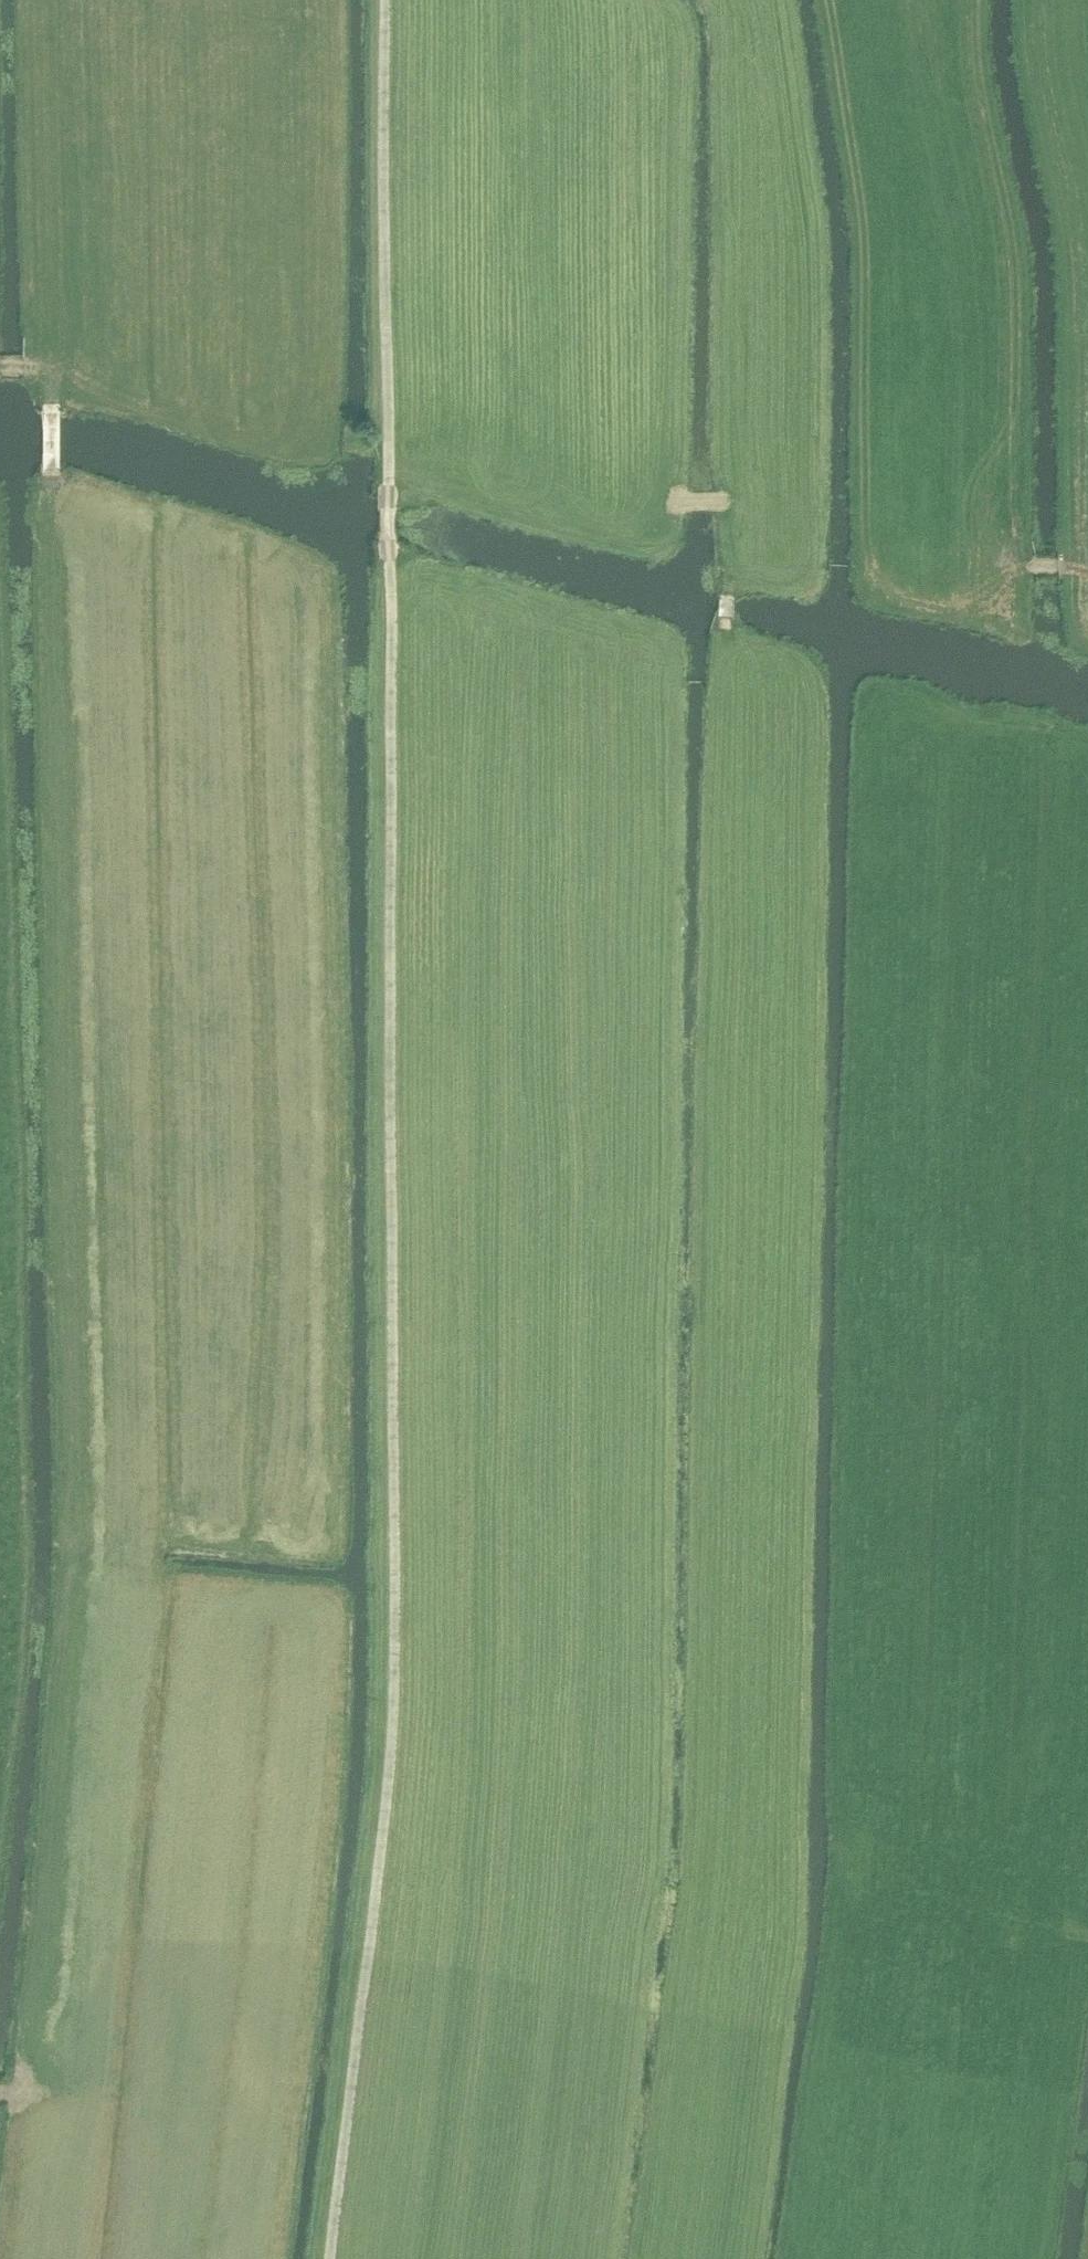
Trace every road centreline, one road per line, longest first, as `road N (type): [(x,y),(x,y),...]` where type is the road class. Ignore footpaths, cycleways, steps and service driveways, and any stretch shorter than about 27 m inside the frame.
road 1 (track): [(334,2258),(402,1675),(384,0)]
road 2 (track): [(1087,574),(1017,559),(1013,447)]

